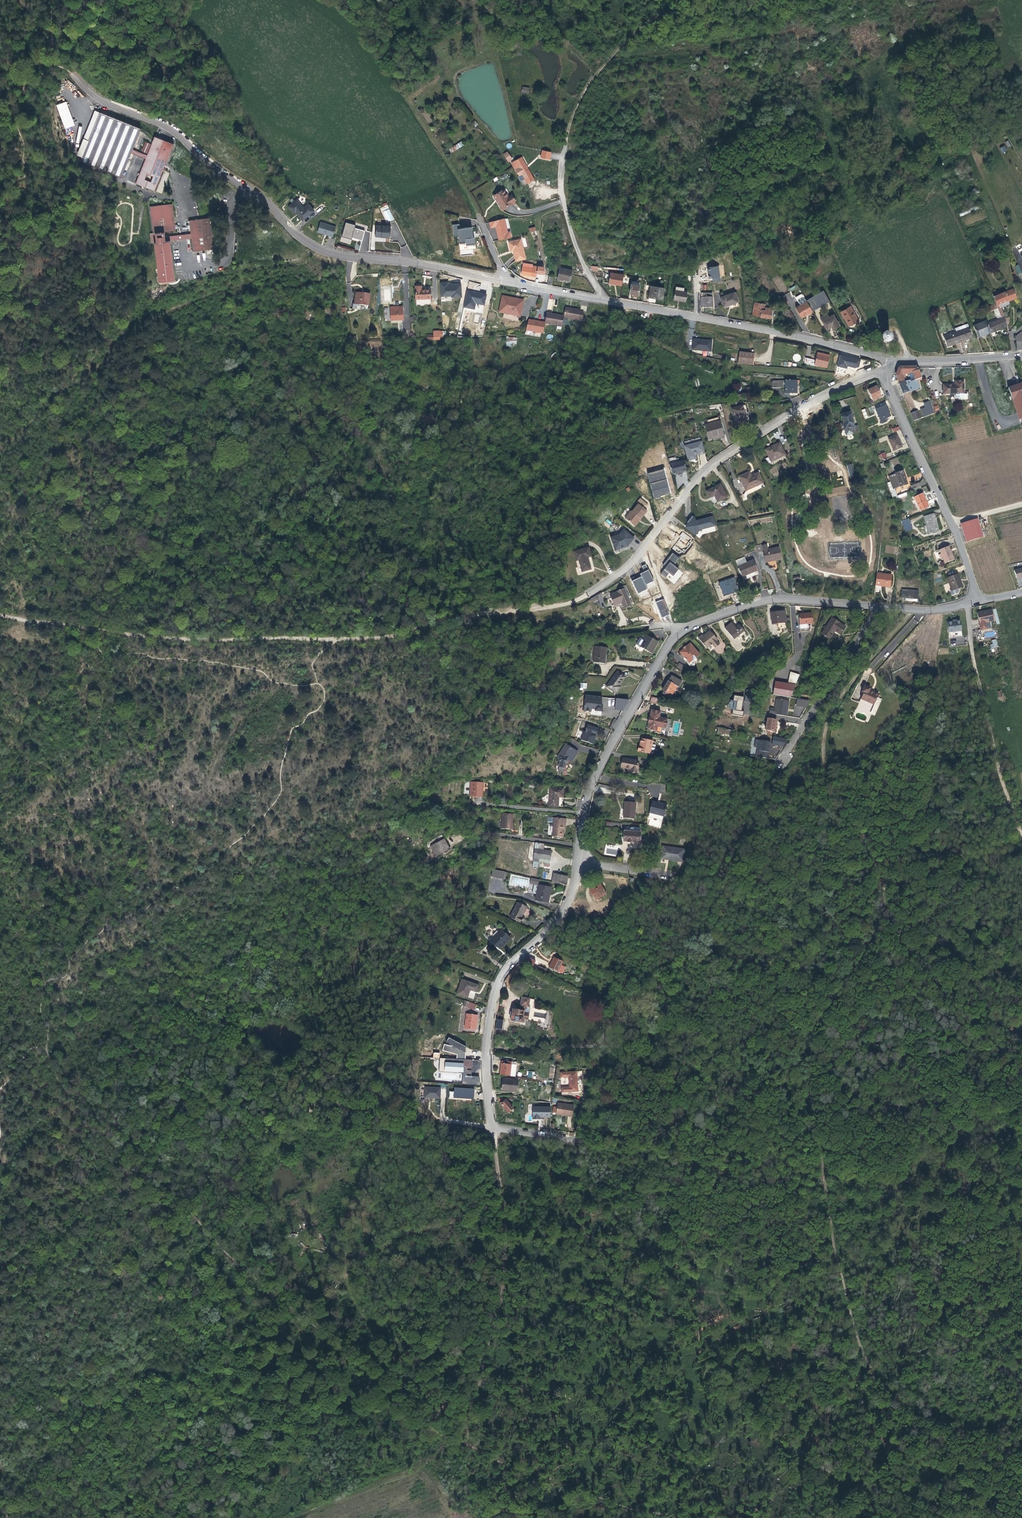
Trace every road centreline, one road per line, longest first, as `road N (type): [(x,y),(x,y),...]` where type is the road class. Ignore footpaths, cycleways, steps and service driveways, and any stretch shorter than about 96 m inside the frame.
road 1 (track): [(853,1484),(869,1366),(836,1253),(806,1055),(875,937),(885,897),(883,871),(825,770),(824,739),(840,696),(914,609)]
road 2 (track): [(587,595),(374,638),(187,639),(0,616)]
road 3 (residential): [(71,72),(98,99),(174,131),(266,200),(310,245),(507,281)]
road 4 (unclassified): [(580,848),(581,813),(597,774),(682,631),(770,600),(878,607)]
road 5 (track): [(825,1474),(729,1411),(681,1342),(662,1282),(677,1159)]
road 6 (unclassified): [(882,371),(836,388),(703,472),(632,563),(587,595)]
road 7 (track): [(465,1443),(507,1250),(492,1126)]
road 8 (track): [(806,1055),(799,975),(757,883),(755,843),(785,757)]
road 9 (residential): [(604,301),(735,321),(894,361)]
road 10 (unclassified): [(492,1126),(485,1062),(498,987),(567,905),(578,863)]
road 11 (track): [(636,306),(642,332),(698,359),(857,379)]
road 12 (residential): [(882,371),(952,521),(975,600)]
road 13 (track): [(967,604),(1000,778),(1021,833)]
road 14 (track): [(563,155),(578,101),(620,47),(659,15),(706,0)]
road 15 (residential): [(785,757),(878,607)]
road 16 (track): [(826,1186),(655,1155)]
road 17 (residential): [(655,1155),(492,1126)]
road 18 (residential): [(604,301),(569,224),(563,155)]
road 19 (track): [(293,1517),(426,1463)]
road 20 (residential): [(580,848),(473,832),(454,839)]
road 21 (residential): [(1016,356),(894,361)]

